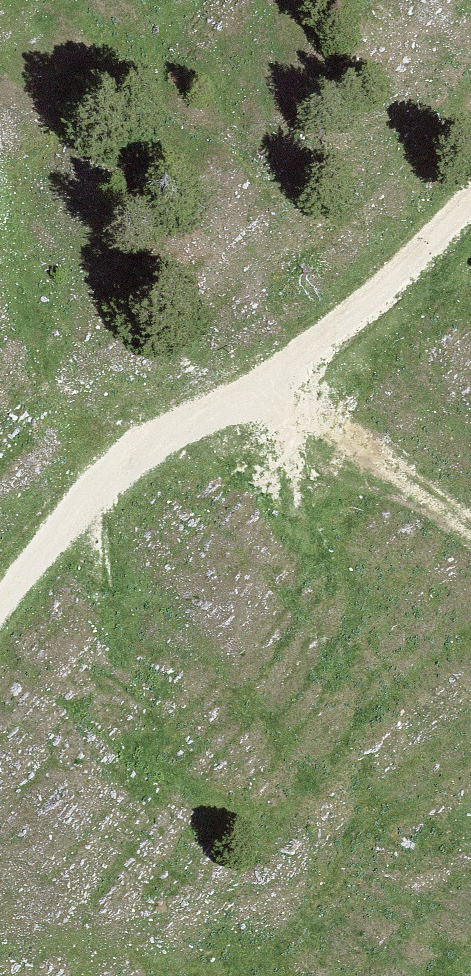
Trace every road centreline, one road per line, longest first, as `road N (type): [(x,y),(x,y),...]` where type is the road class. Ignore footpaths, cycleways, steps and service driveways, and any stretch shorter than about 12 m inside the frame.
road 1 (track): [(0,604),(122,463),(267,381),(368,304),(470,199)]
road 2 (track): [(267,381),(470,525)]

